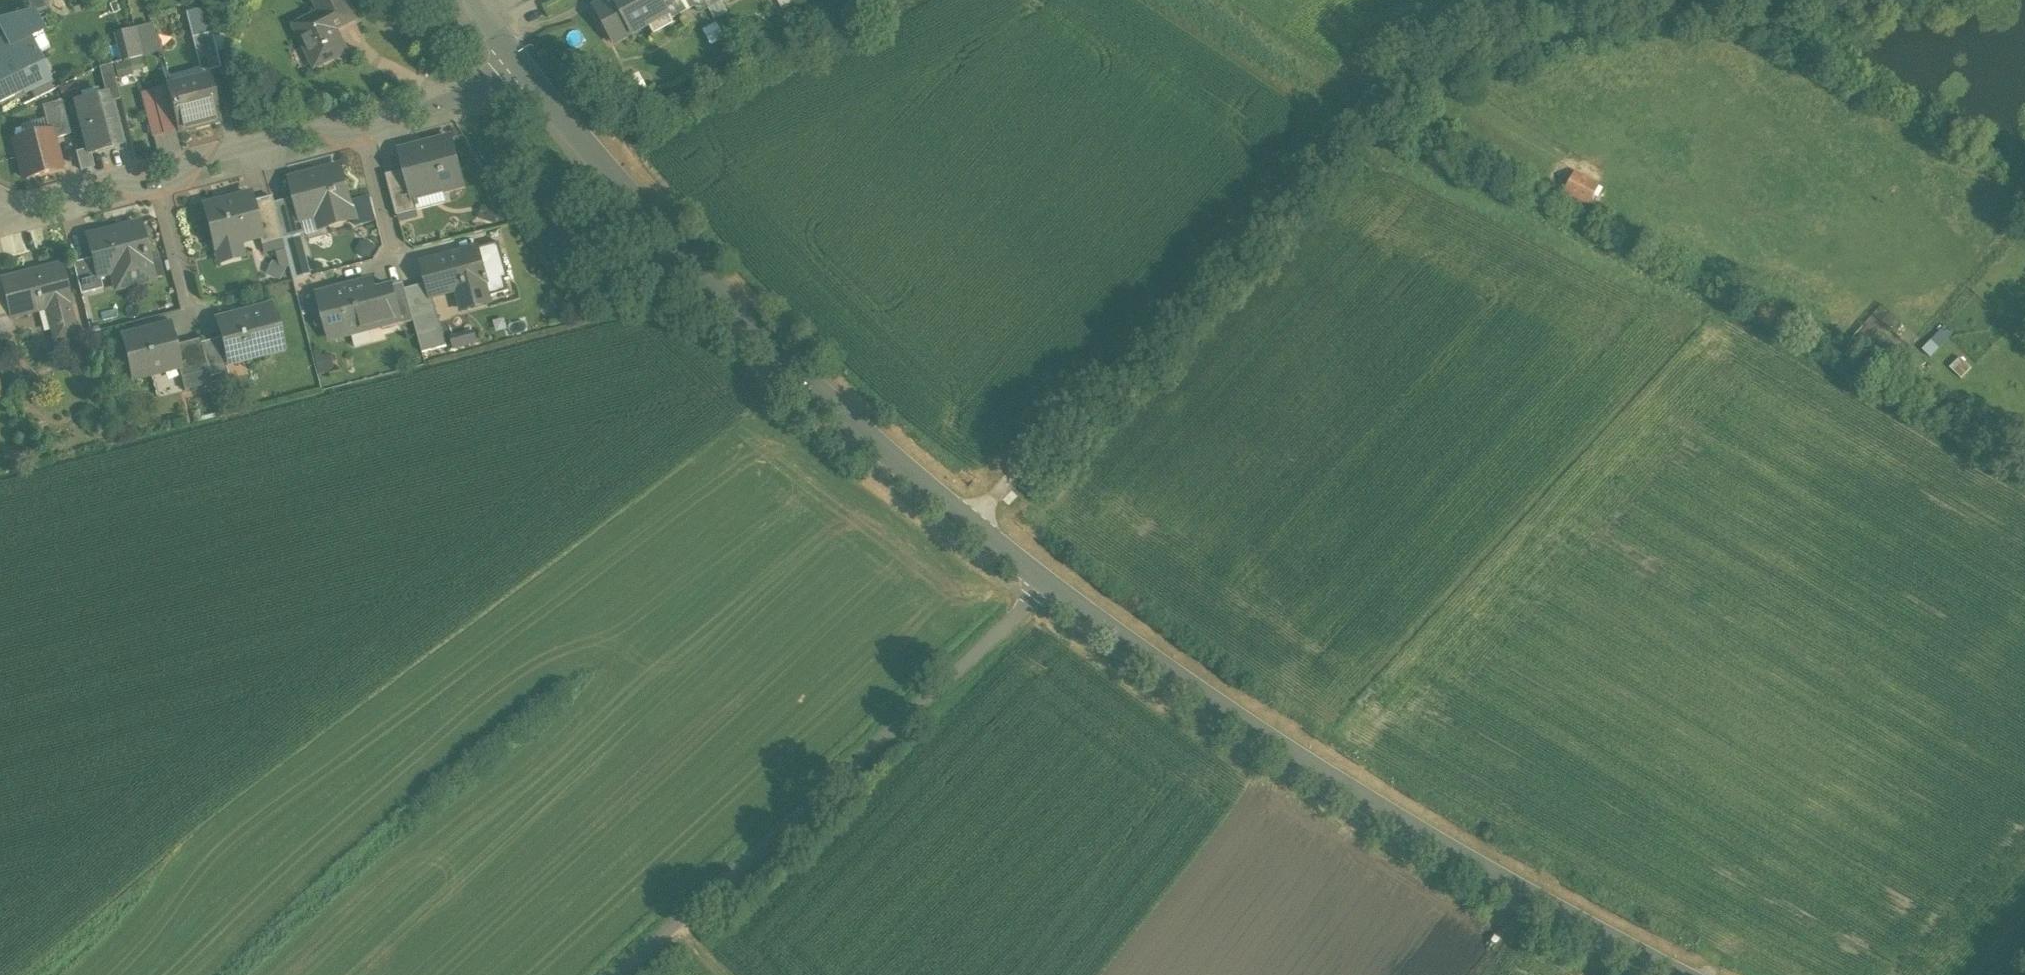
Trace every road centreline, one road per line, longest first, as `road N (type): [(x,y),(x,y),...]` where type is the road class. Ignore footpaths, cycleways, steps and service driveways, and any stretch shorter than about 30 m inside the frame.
road 1 (tertiary): [(518,64),(748,327),(1048,588)]
road 2 (tertiary): [(1048,588),(1388,818),(1671,974)]
road 3 (unclassified): [(1048,588),(618,974)]
road 4 (track): [(969,526),(1341,128)]
road 5 (residential): [(368,138),(312,136),(163,175)]
road 6 (residential): [(518,64),(489,92),(368,138)]
road 7 (residential): [(163,175),(0,217)]
road 8 (residential): [(163,175),(194,292)]

